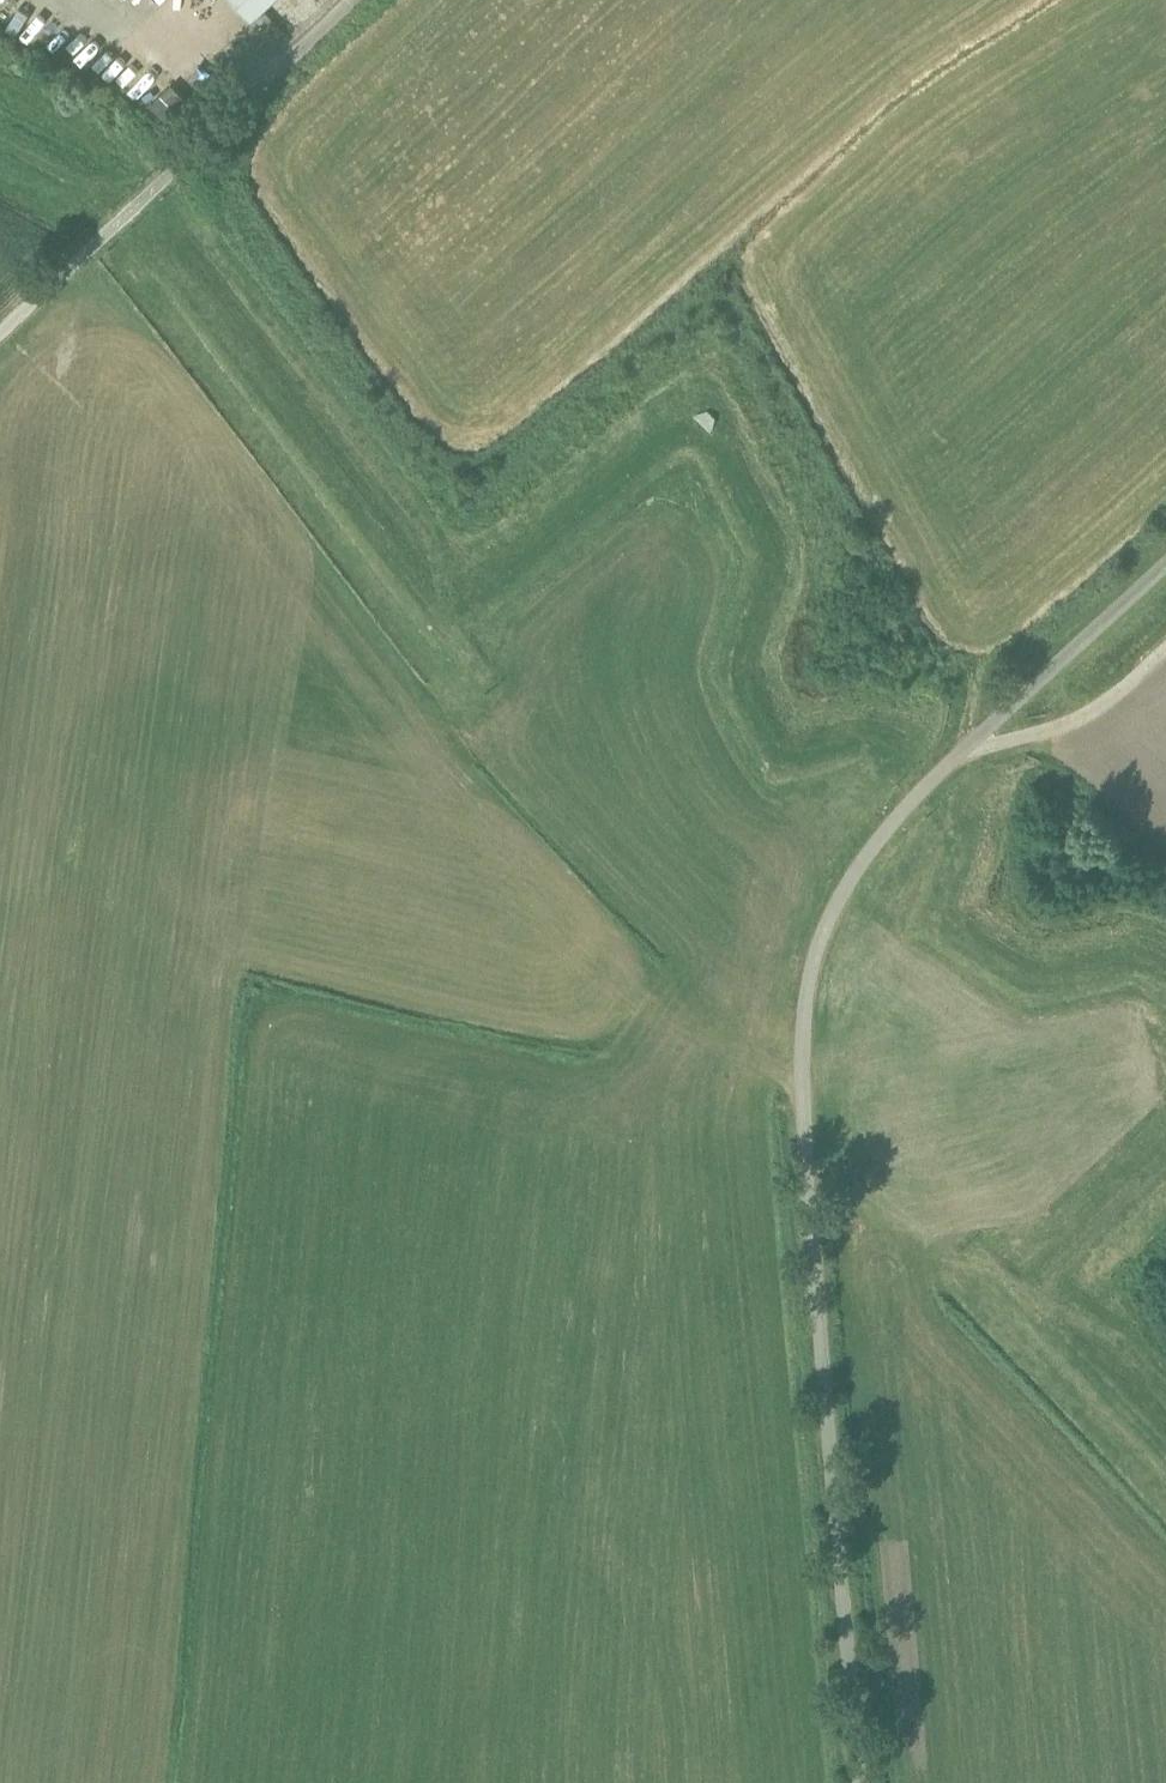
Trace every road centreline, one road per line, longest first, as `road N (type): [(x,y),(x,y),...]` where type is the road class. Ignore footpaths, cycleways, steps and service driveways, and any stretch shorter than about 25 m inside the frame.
road 1 (track): [(1165,648),(1082,716),(1028,735),(972,742)]
road 2 (unclassified): [(1015,702),(1165,561)]
road 3 (track): [(0,145),(130,212)]

